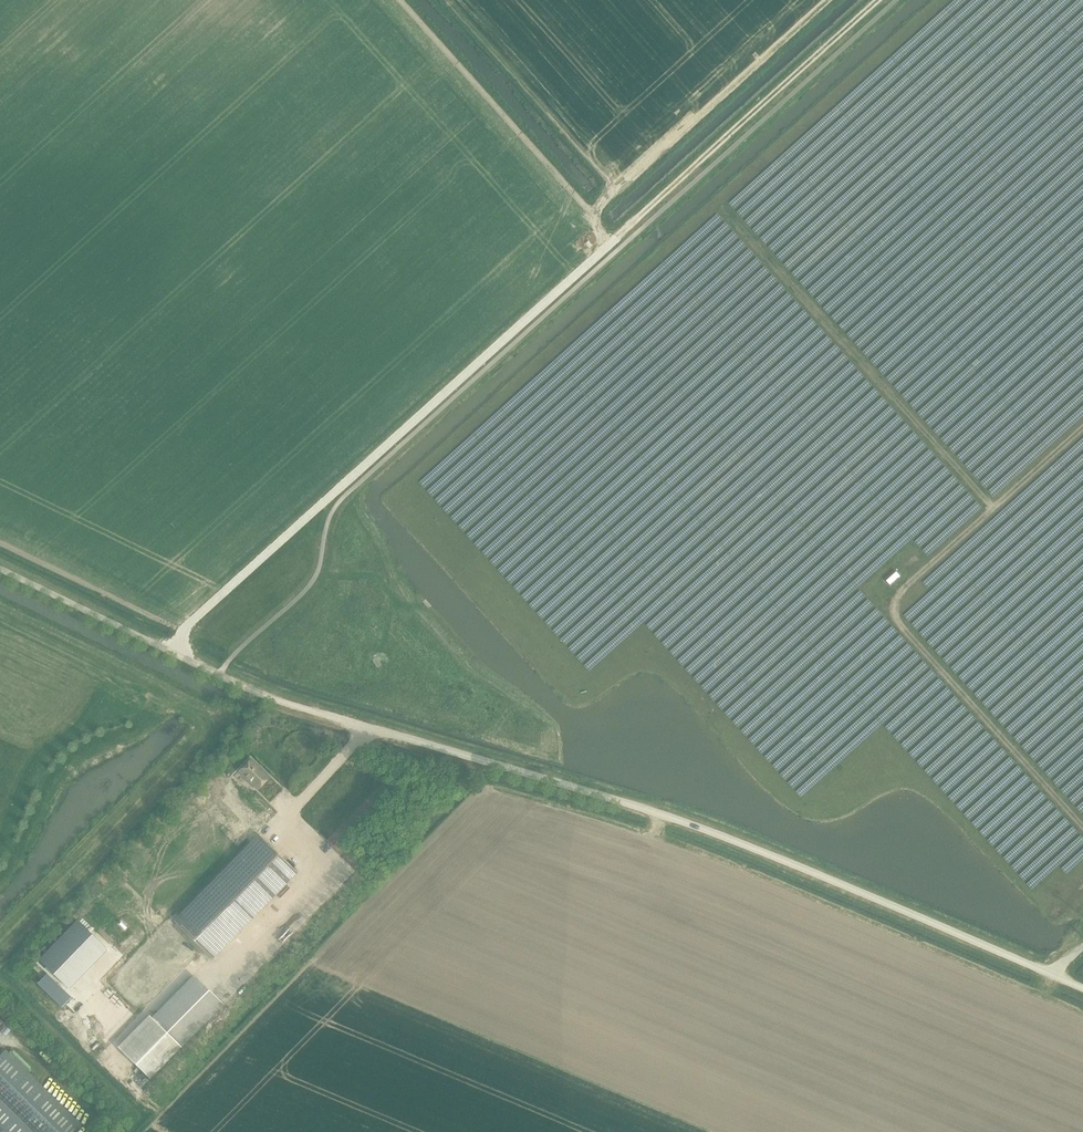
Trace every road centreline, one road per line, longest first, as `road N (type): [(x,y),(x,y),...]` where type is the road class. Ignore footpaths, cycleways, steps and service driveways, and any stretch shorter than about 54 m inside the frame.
road 1 (track): [(1055,975),(689,822),(279,703),(0,569)]
road 2 (track): [(173,654),(190,623),(878,0)]
road 3 (track): [(1082,828),(899,624),(894,601),(1082,427)]
road 4 (track): [(992,508),(722,206)]

